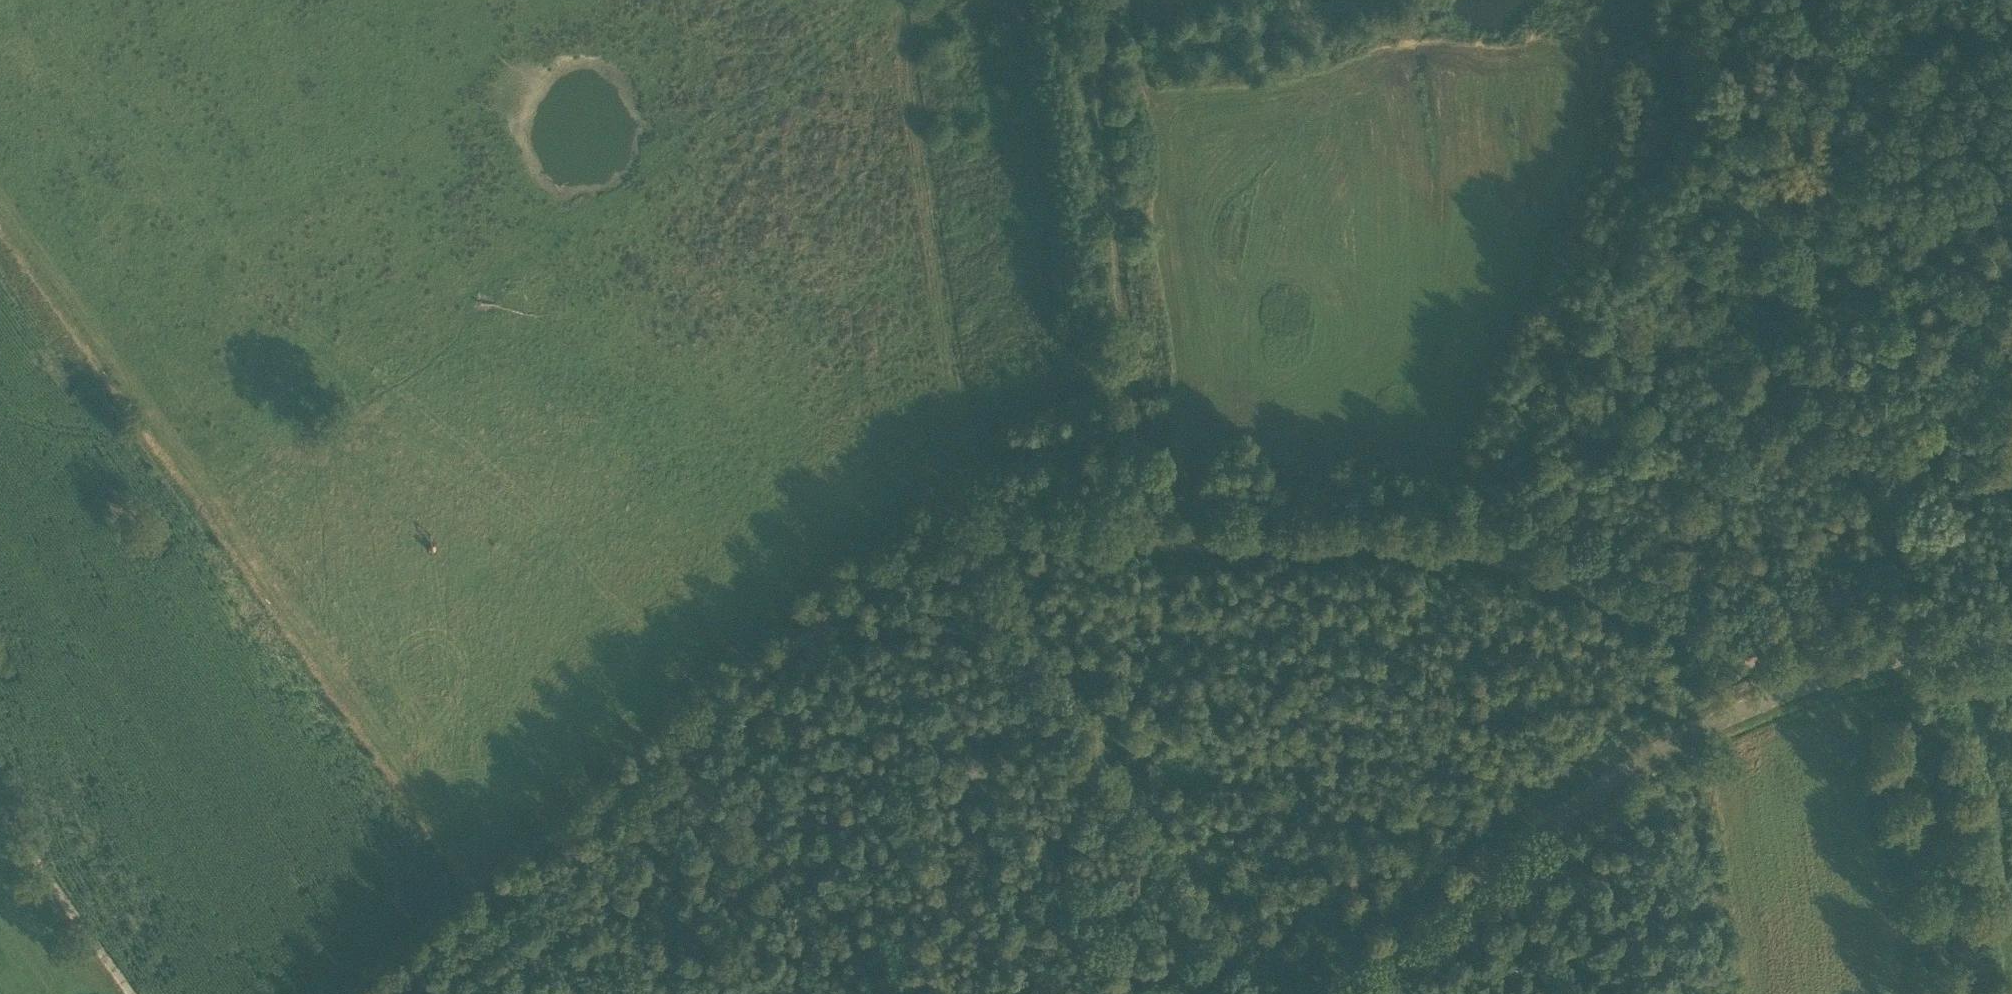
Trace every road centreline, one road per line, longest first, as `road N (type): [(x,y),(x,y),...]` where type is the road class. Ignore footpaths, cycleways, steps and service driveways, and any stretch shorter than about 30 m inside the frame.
road 1 (track): [(1153,536),(954,539),(399,993)]
road 2 (tertiary): [(1323,993),(1620,774),(1678,742),(1857,666),(2011,631)]
road 3 (track): [(1153,536),(1482,552),(1536,566),(1742,653),(1795,687)]
road 4 (track): [(1092,0),(1153,536)]
road 5 (track): [(0,824),(125,993)]

